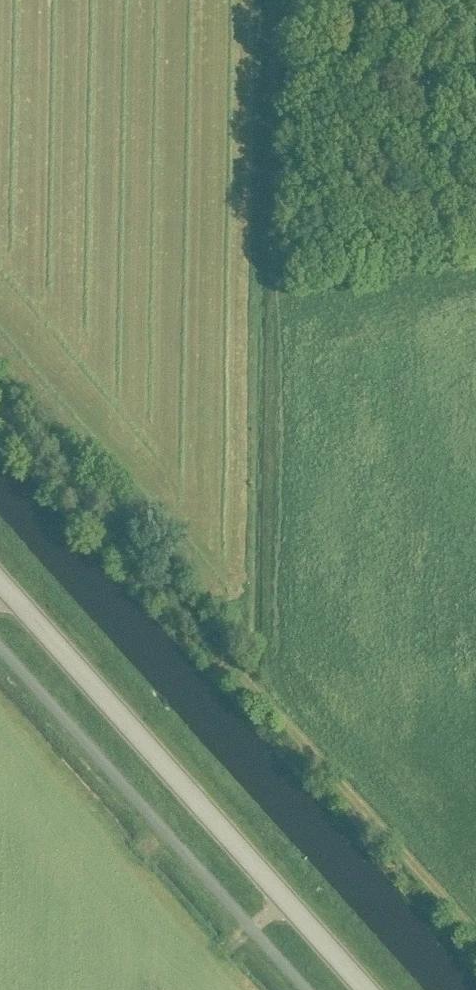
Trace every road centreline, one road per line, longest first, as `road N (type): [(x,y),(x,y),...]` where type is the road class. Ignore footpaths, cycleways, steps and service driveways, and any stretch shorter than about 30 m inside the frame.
road 1 (tertiary): [(366,989),(0,584)]

